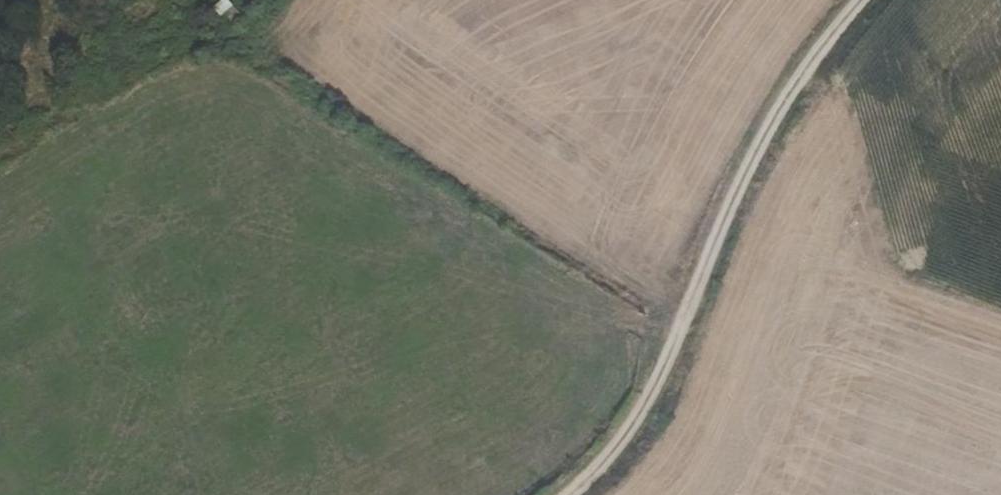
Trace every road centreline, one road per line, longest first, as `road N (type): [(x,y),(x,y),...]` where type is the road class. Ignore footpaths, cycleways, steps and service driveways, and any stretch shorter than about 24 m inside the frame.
road 1 (track): [(574,494),(619,451),(662,378),(759,146),(866,0)]

